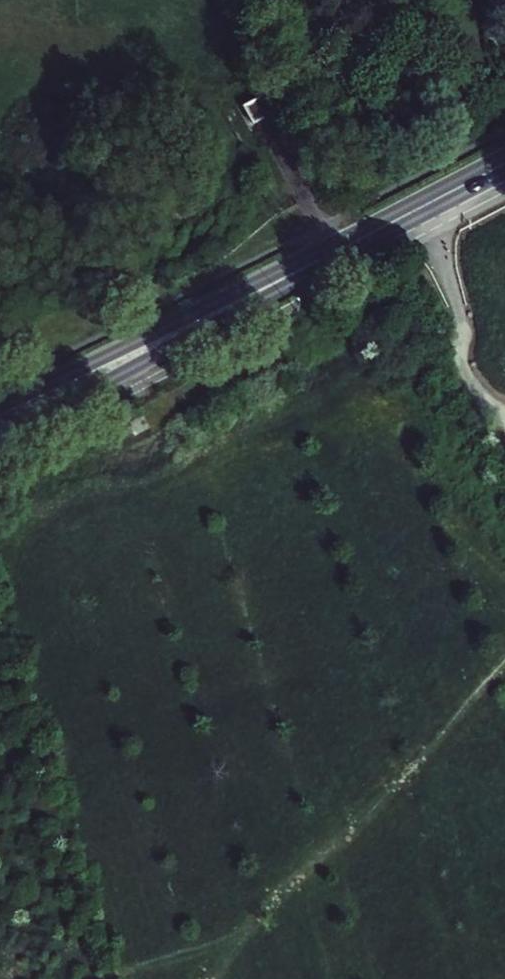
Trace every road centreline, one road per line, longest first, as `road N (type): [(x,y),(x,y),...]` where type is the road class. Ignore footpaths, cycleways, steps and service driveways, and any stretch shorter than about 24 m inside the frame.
road 1 (secondary): [(0,437),(370,234)]
road 2 (secondary): [(370,234),(0,407)]
road 3 (secondary): [(504,163),(370,234)]

